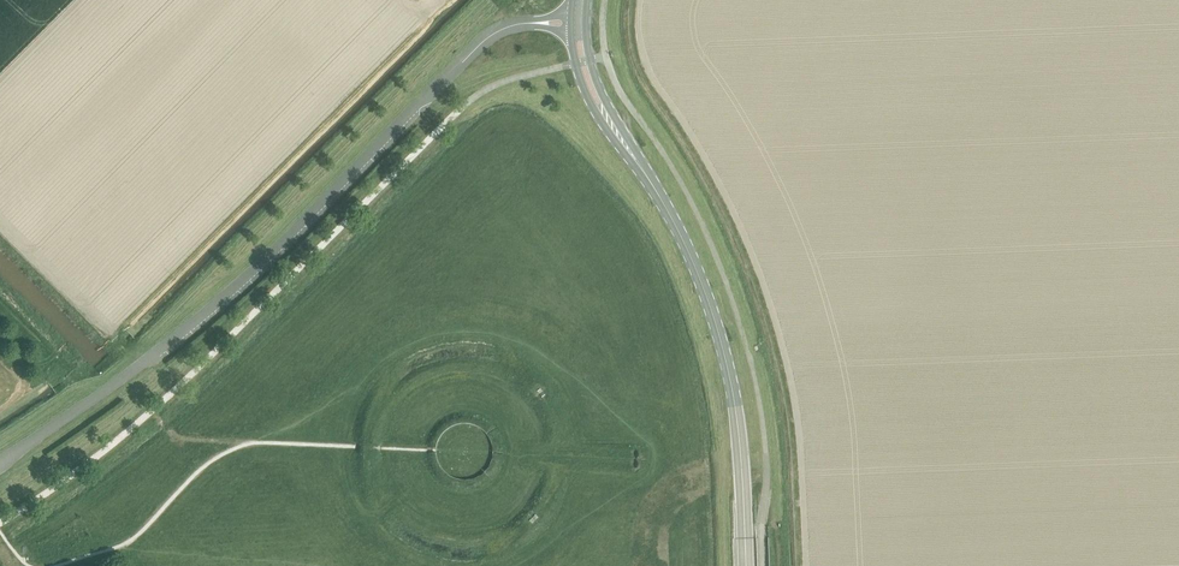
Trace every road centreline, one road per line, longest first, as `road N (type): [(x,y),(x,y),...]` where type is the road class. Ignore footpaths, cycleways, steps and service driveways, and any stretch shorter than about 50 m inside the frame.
road 1 (secondary): [(746,565),(736,402),(712,309),(687,247),(619,134)]
road 2 (secondary): [(573,0),(575,63),(590,102),(619,134)]
road 3 (secondary): [(619,134),(590,59),(587,0)]

